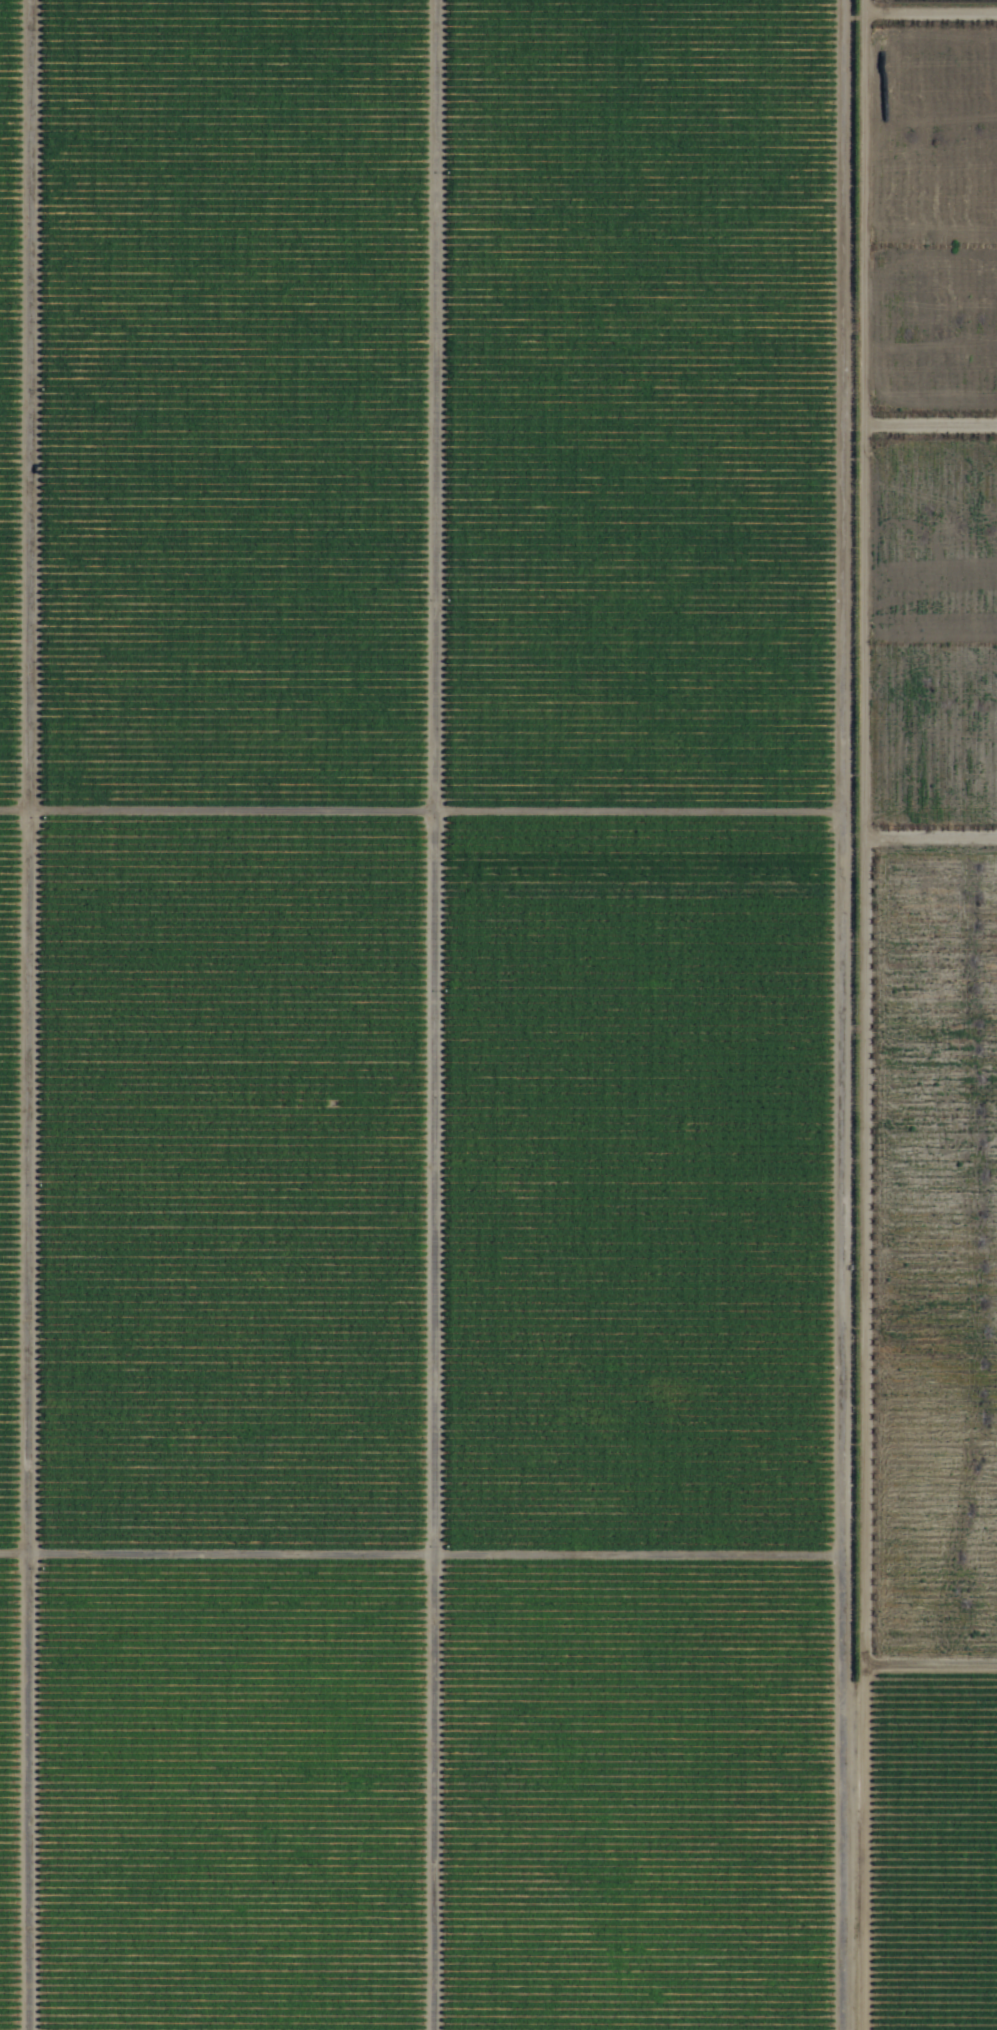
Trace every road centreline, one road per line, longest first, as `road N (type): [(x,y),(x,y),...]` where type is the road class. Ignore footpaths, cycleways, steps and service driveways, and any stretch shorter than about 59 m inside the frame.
road 1 (track): [(291,844),(0,845)]

